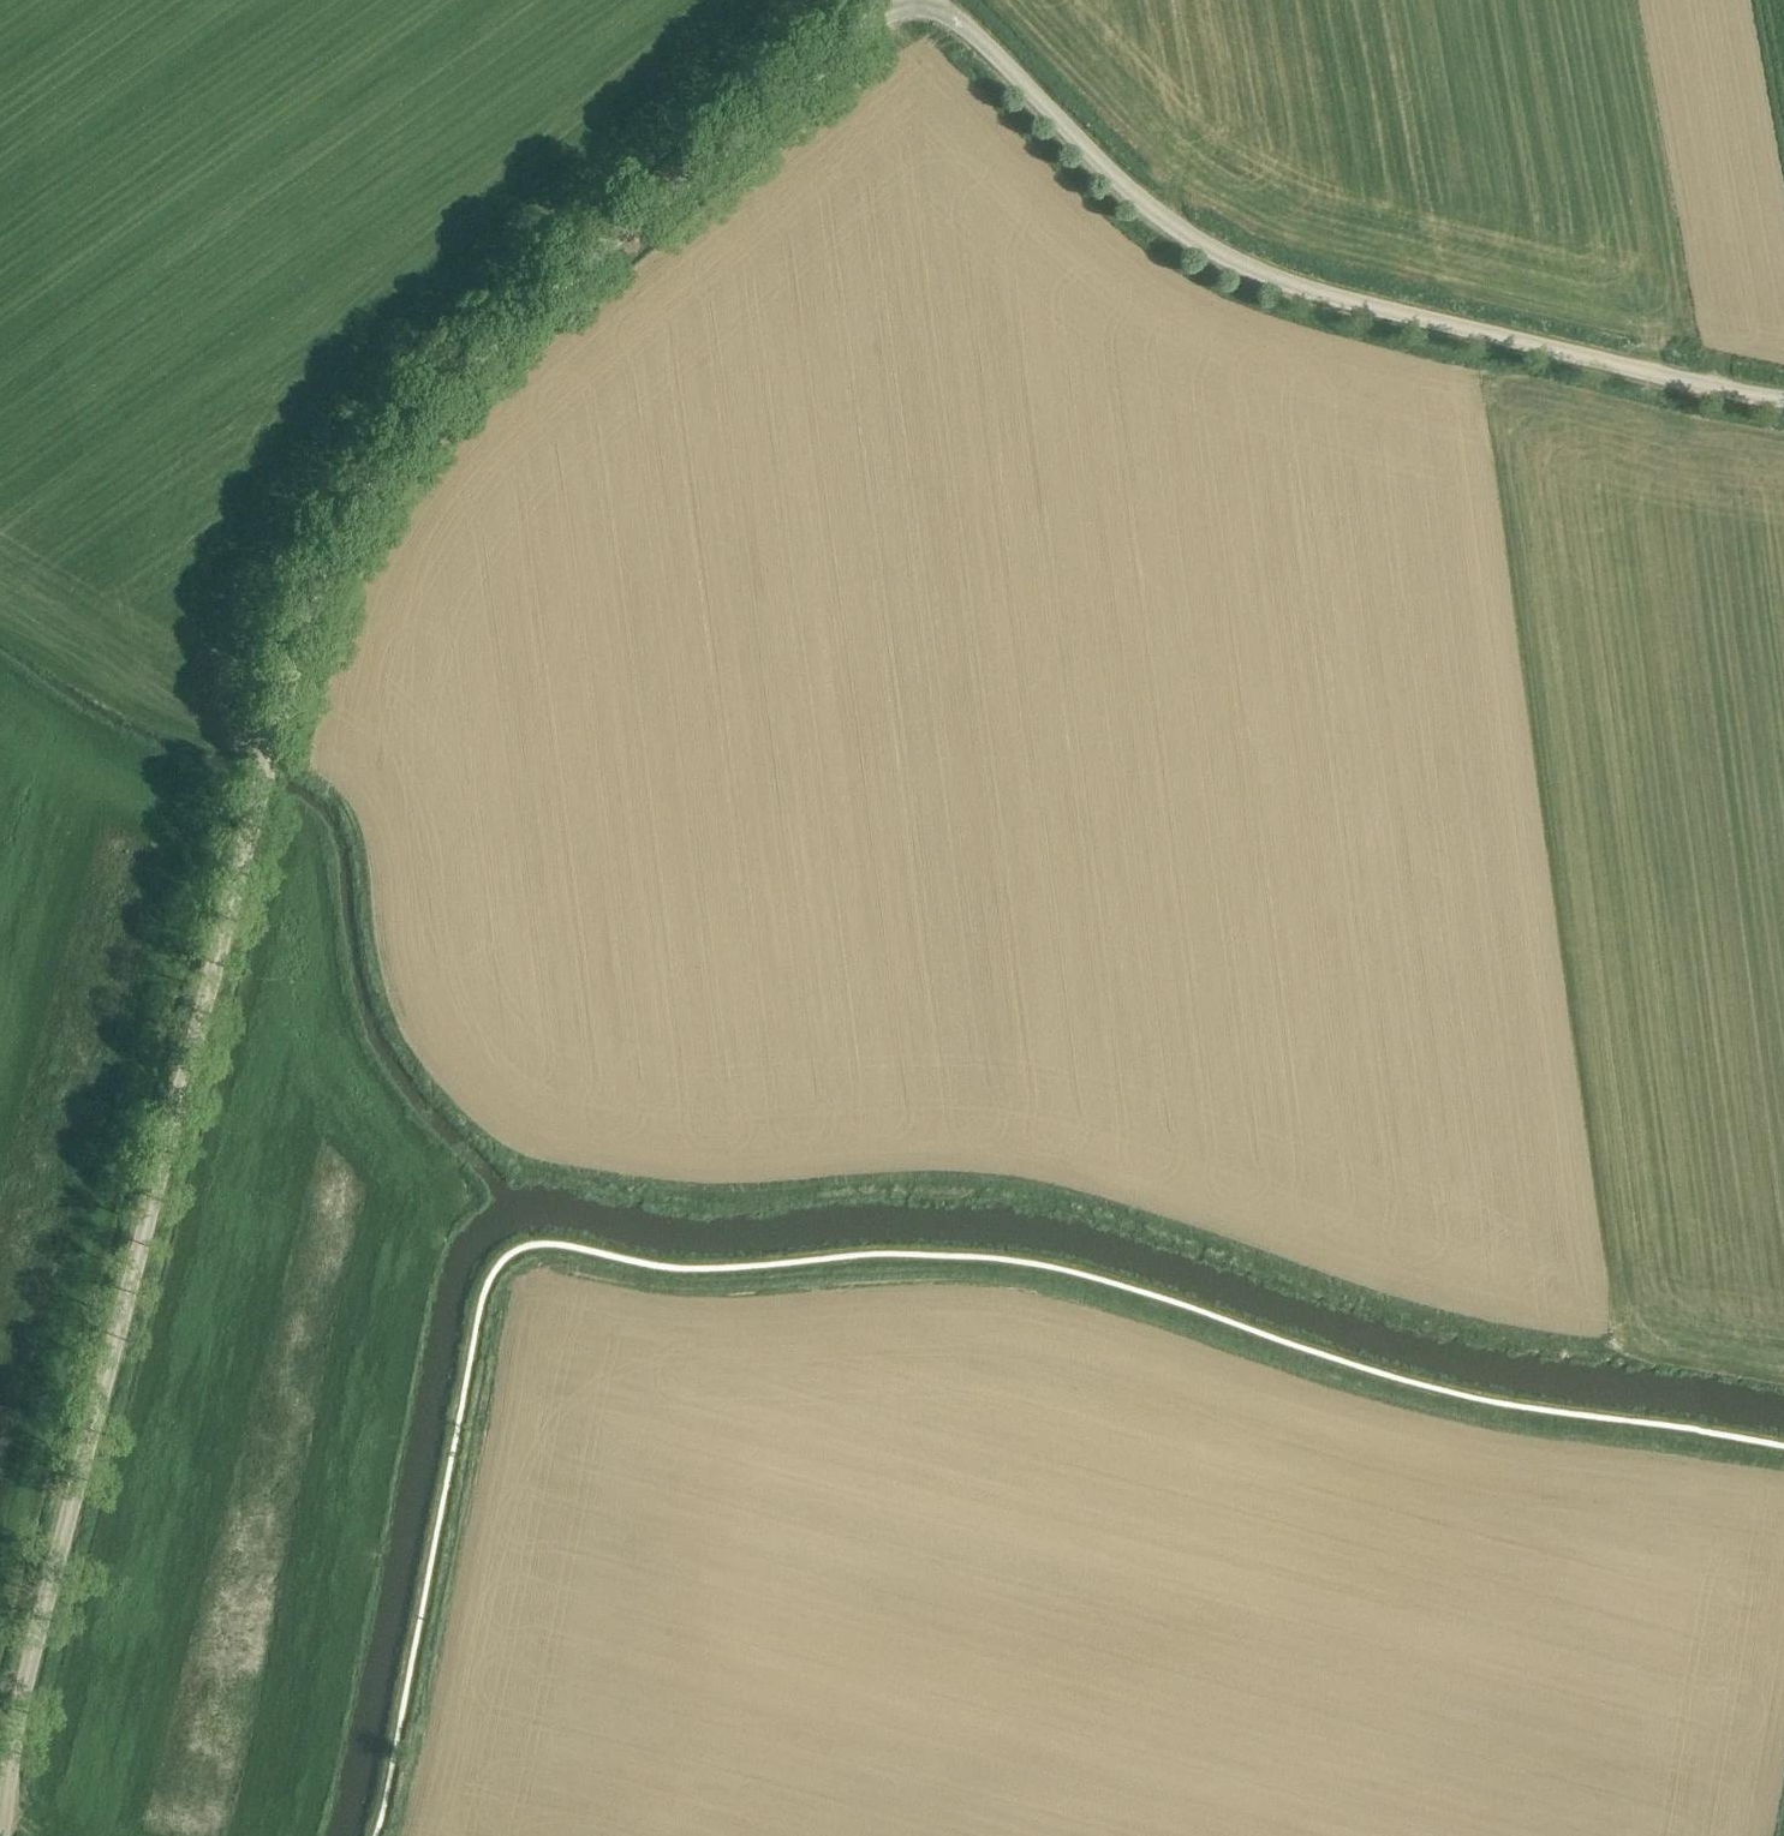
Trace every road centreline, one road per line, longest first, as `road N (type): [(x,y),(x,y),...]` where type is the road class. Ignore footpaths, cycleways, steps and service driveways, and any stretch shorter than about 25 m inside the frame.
road 1 (unclassified): [(1,1835),(36,1639),(332,549),(370,478),(462,369),(890,0)]
road 2 (unclassified): [(919,0),(981,40),(1116,181),(1209,250),(1362,306),(1783,400)]

